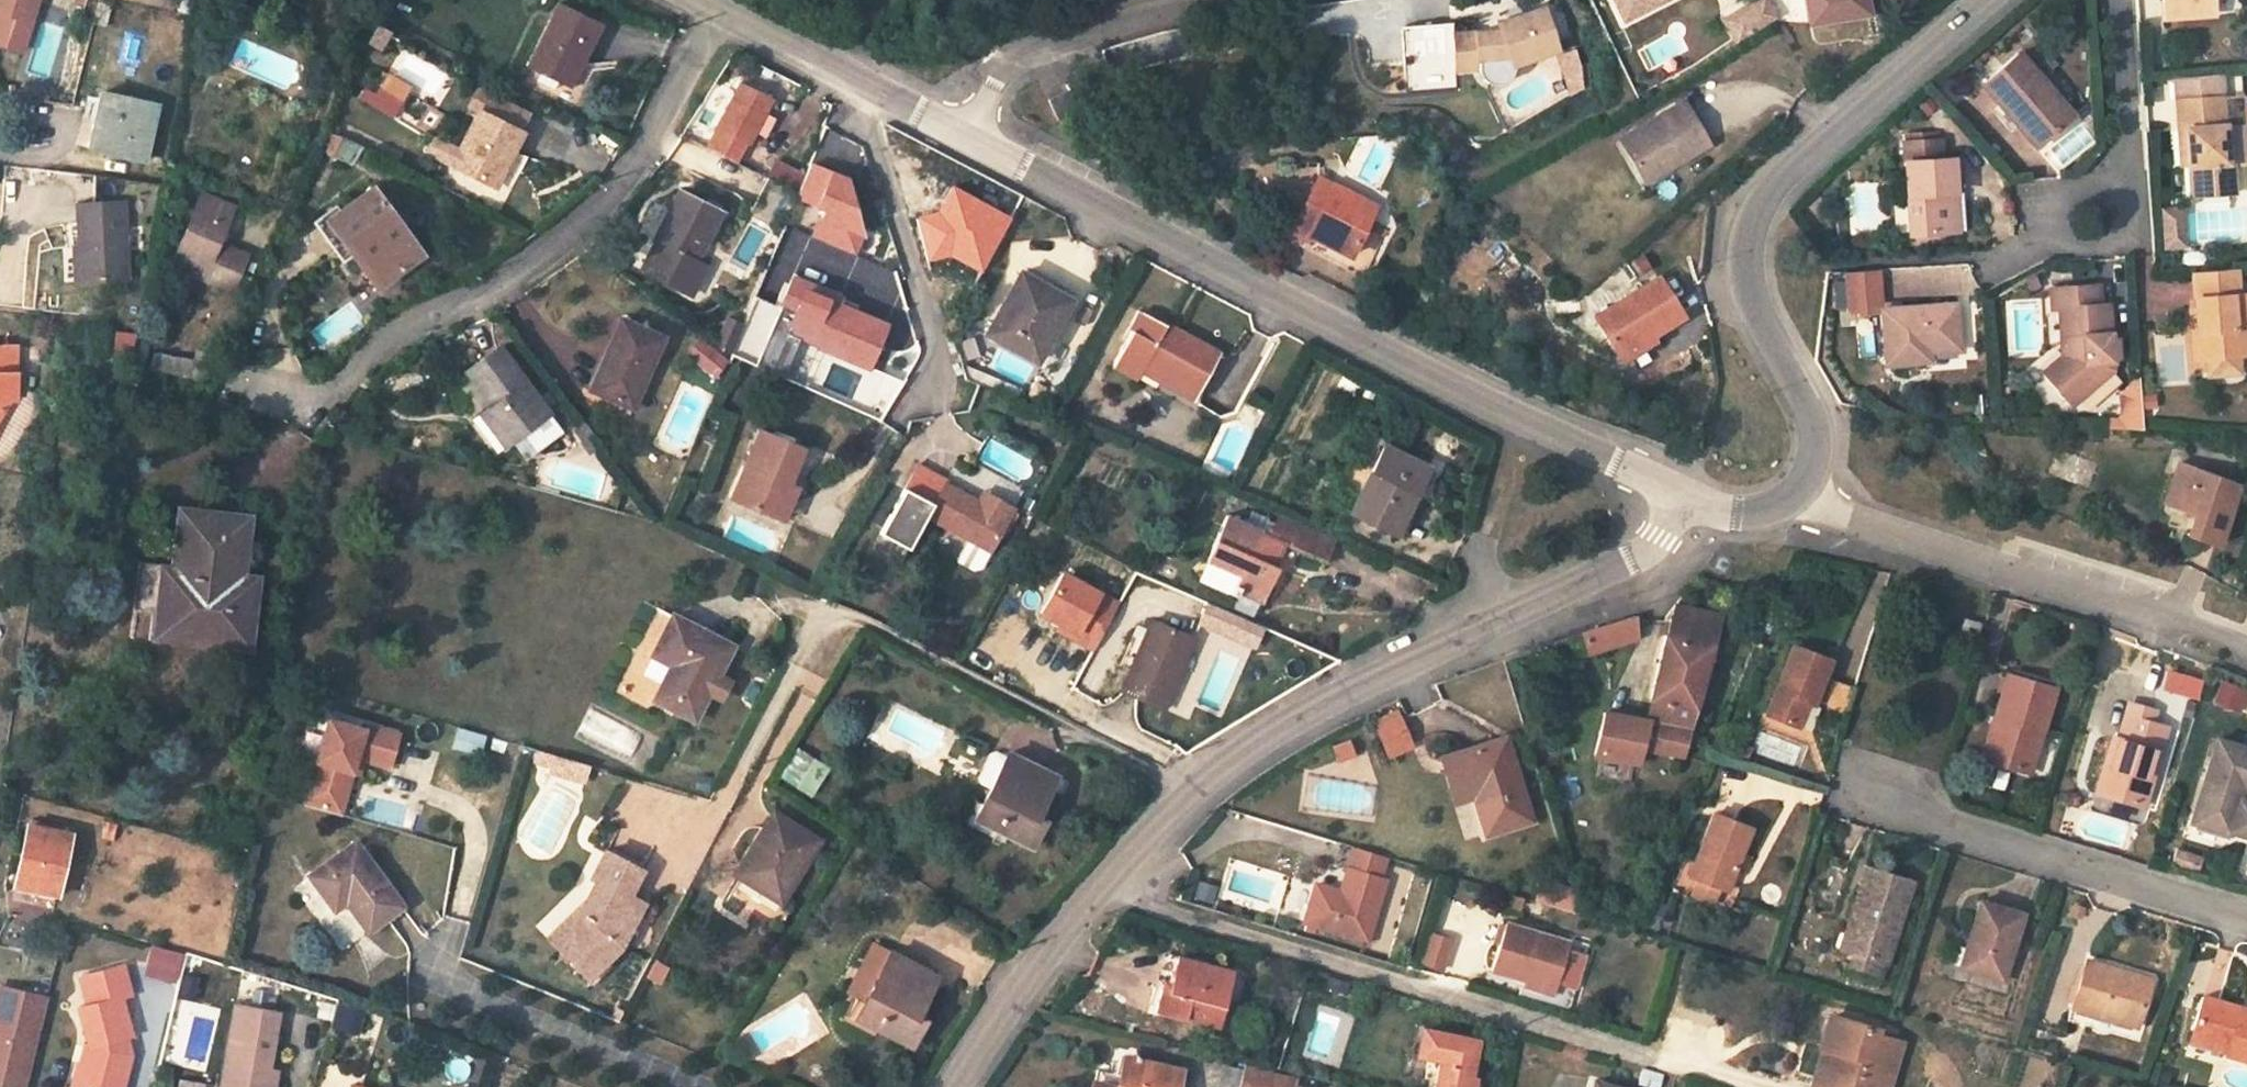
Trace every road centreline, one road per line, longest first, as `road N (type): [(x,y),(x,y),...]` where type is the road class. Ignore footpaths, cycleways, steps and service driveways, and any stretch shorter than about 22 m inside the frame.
road 1 (residential): [(960,1086),(1018,988),(1184,797),(1284,726),(1625,562),(1667,527),(1682,495)]
road 2 (unclassified): [(1682,495),(966,134)]
road 3 (residential): [(247,386),(323,402),(386,337),(499,281),(606,203),(714,9)]
road 4 (unclassified): [(1988,0),(1822,142),(1755,217),(1747,263),(1755,301),(1815,426),(1811,470),(1794,497)]
road 5 (residential): [(2246,648),(2190,623),(1794,497)]
road 6 (residential): [(2246,917),(1874,797)]
road 7 (residential): [(966,134),(1013,59),(1209,0)]
road 8 (unclassified): [(966,134),(714,9)]
road 9 (residential): [(2128,190),(2114,0)]
road 10 (residential): [(2128,190),(2055,196),(2059,243)]

